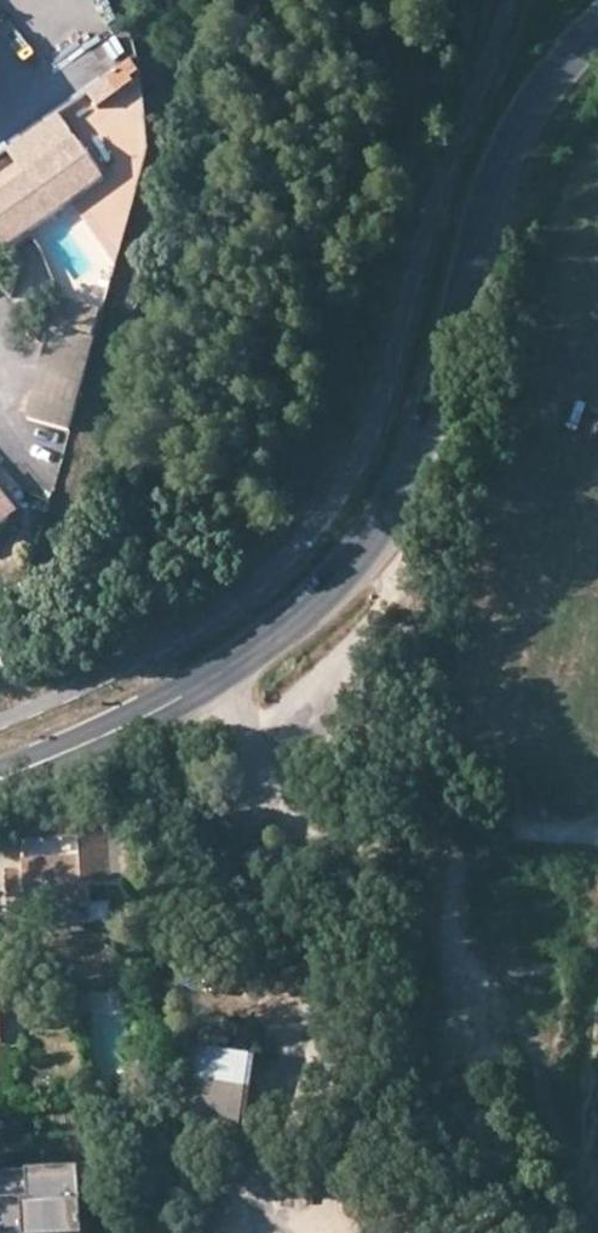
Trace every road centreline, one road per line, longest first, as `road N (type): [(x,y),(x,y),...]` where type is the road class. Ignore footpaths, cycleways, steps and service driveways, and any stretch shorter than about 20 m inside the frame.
road 1 (tertiary): [(0,776),(146,716),(229,668),(306,609),(380,531),(438,404),(501,164),(543,87),(597,26)]
road 2 (track): [(303,817),(480,816),(597,835)]

